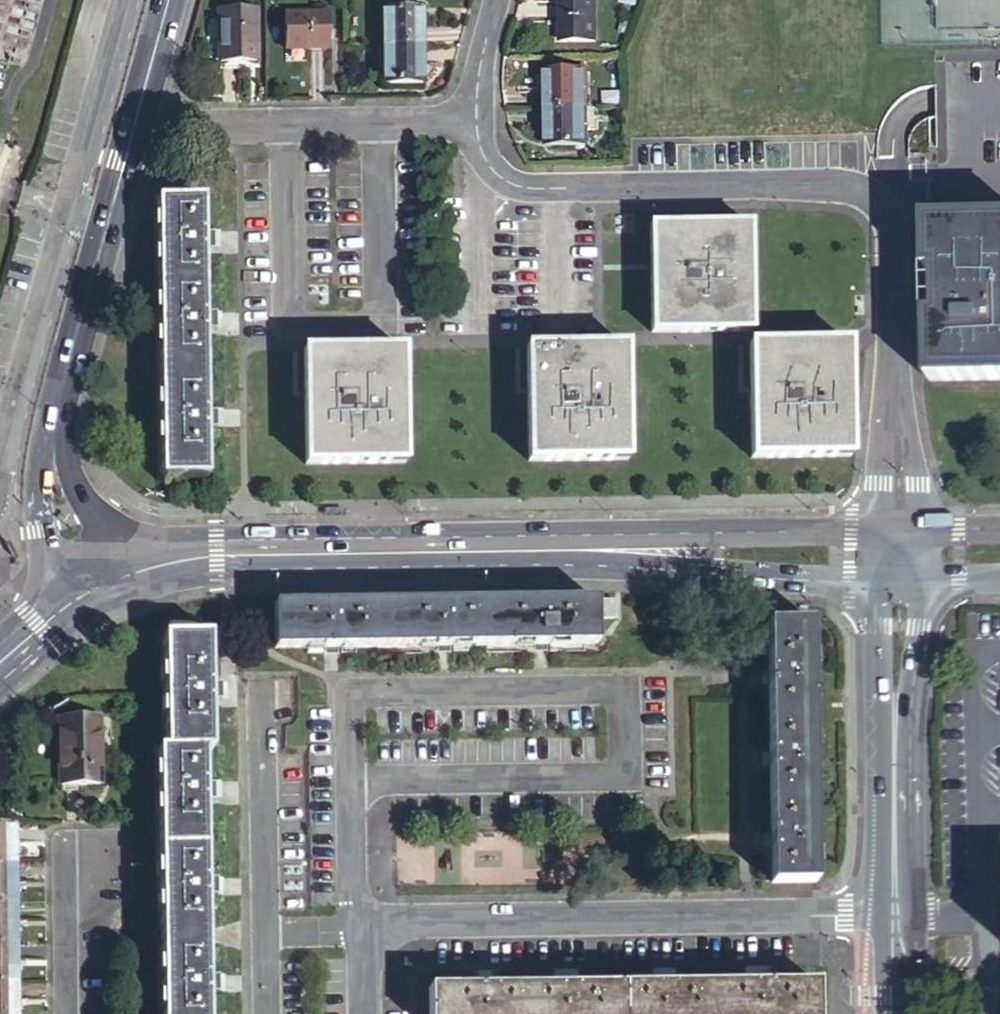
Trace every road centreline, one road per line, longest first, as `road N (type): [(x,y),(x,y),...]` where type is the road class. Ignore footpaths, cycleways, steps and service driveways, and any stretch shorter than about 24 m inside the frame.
road 1 (residential): [(476,121),(489,166),(516,184),(866,193),(888,227),(894,396)]
road 2 (residential): [(366,1013),(366,951),(372,934),(400,921),(898,910)]
road 3 (tertiary): [(168,0),(59,411),(60,514),(70,550),(93,580)]
road 4 (tertiary): [(93,580),(218,556),(692,552)]
road 5 (residential): [(476,121),(181,126)]
road 6 (tertiary): [(692,552),(728,575),(879,582)]
road 7 (tertiary): [(880,530),(724,534),(692,552)]
road 8 (residential): [(66,1013),(66,832)]
road 9 (tertiary): [(898,741),(898,910)]
road 10 (tertiary): [(898,741),(915,698),(923,580)]
road 11 (tertiary): [(879,582),(880,695),(898,741)]
road 12 (residential): [(921,529),(909,434),(894,396)]
road 13 (residential): [(894,396),(881,436),(880,530)]
road 14 (tertiary): [(93,580),(0,662)]
road 15 (residential): [(497,0),(476,121)]

